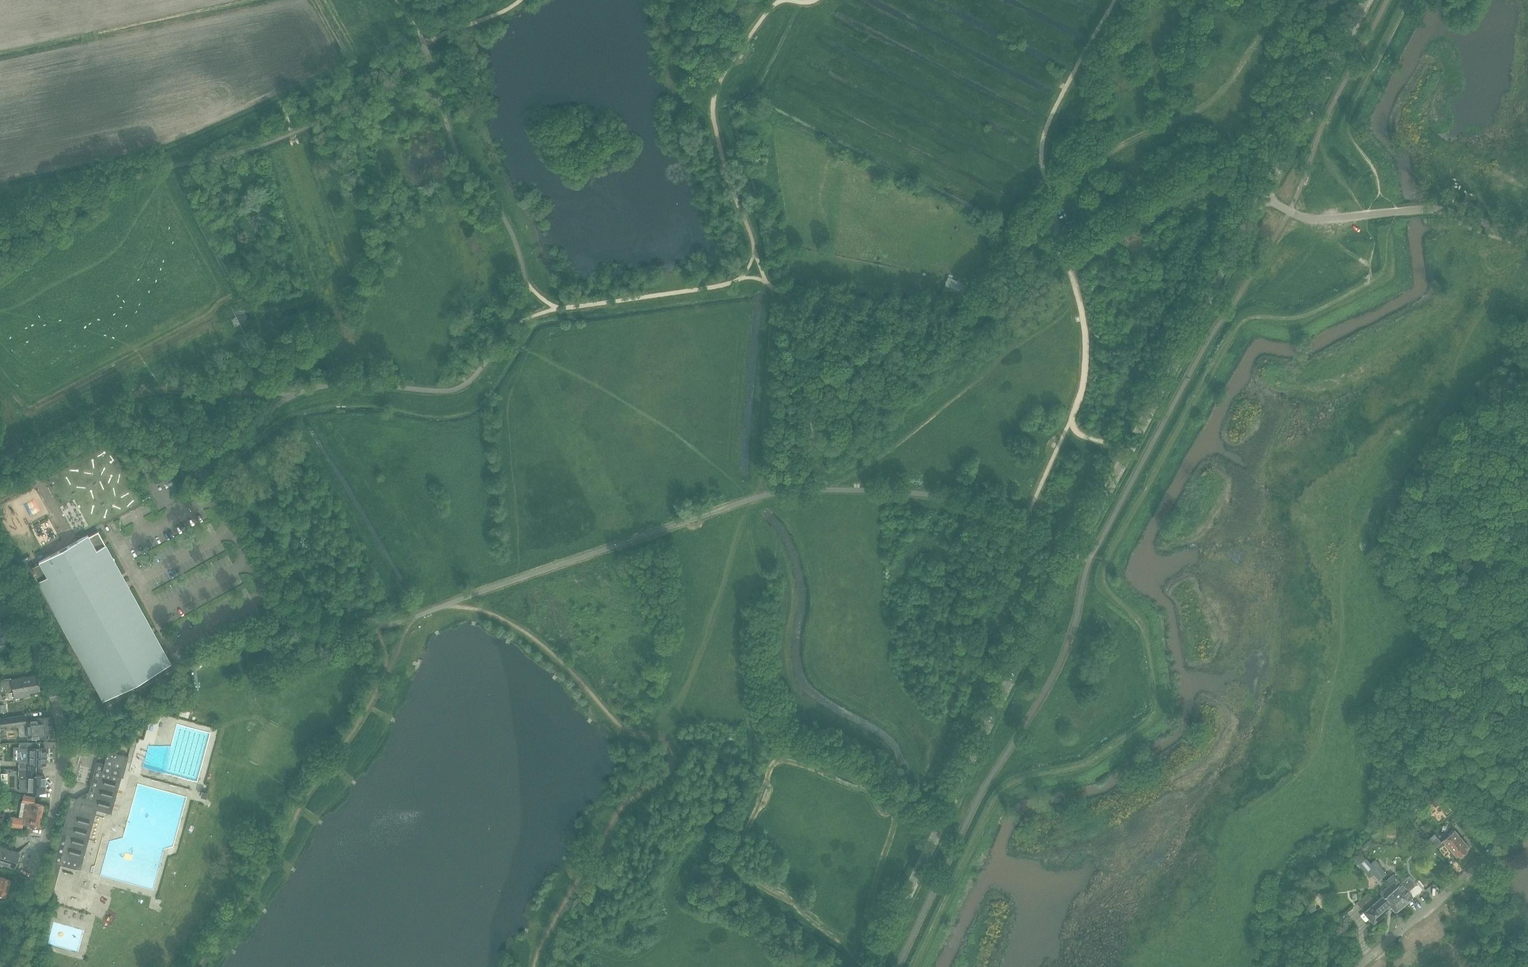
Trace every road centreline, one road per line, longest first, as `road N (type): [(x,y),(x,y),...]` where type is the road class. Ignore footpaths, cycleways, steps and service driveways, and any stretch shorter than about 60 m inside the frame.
road 1 (tertiary): [(1263,198),(1075,554),(873,966)]
road 2 (unclassified): [(2,966),(43,852),(63,756),(55,690),(0,575)]
road 3 (unclassified): [(412,618),(333,636),(290,625),(191,464)]
road 4 (unclassified): [(1527,237),(1427,209),(1311,220),(1263,198)]
road 5 (unclassified): [(1357,966),(1527,822)]
road 6 (unclassified): [(0,491),(117,436),(191,464)]
road 7 (tertiary): [(1345,41),(1263,198)]

